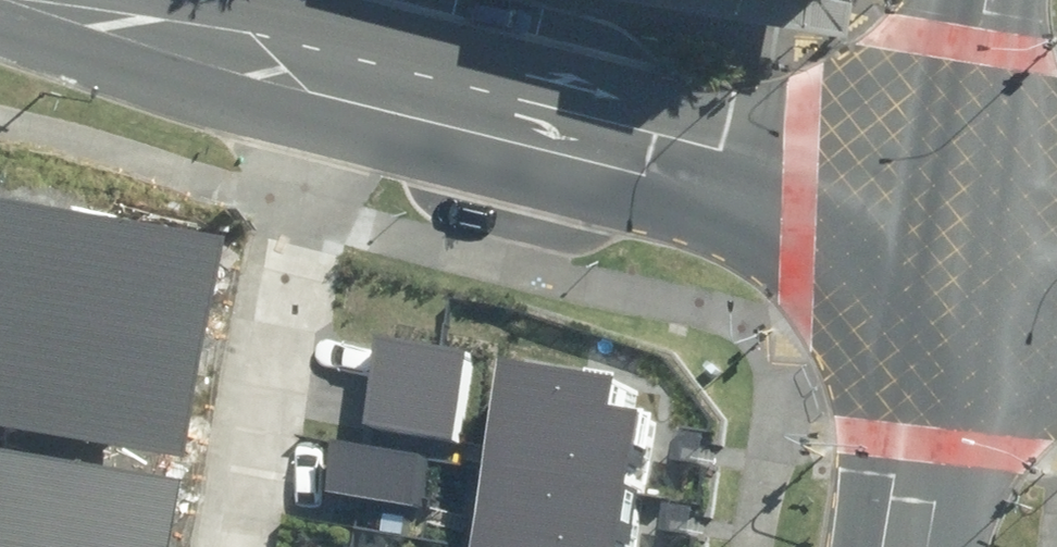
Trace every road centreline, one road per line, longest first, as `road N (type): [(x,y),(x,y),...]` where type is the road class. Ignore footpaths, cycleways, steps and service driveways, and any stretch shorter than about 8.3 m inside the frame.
road 1 (tertiary): [(316,77),(942,227)]
road 2 (residential): [(316,77),(236,546)]
road 3 (secondary): [(889,546),(942,227)]
road 4 (tertiary): [(77,16),(316,77)]
road 5 (secondary): [(942,227),(983,0)]

